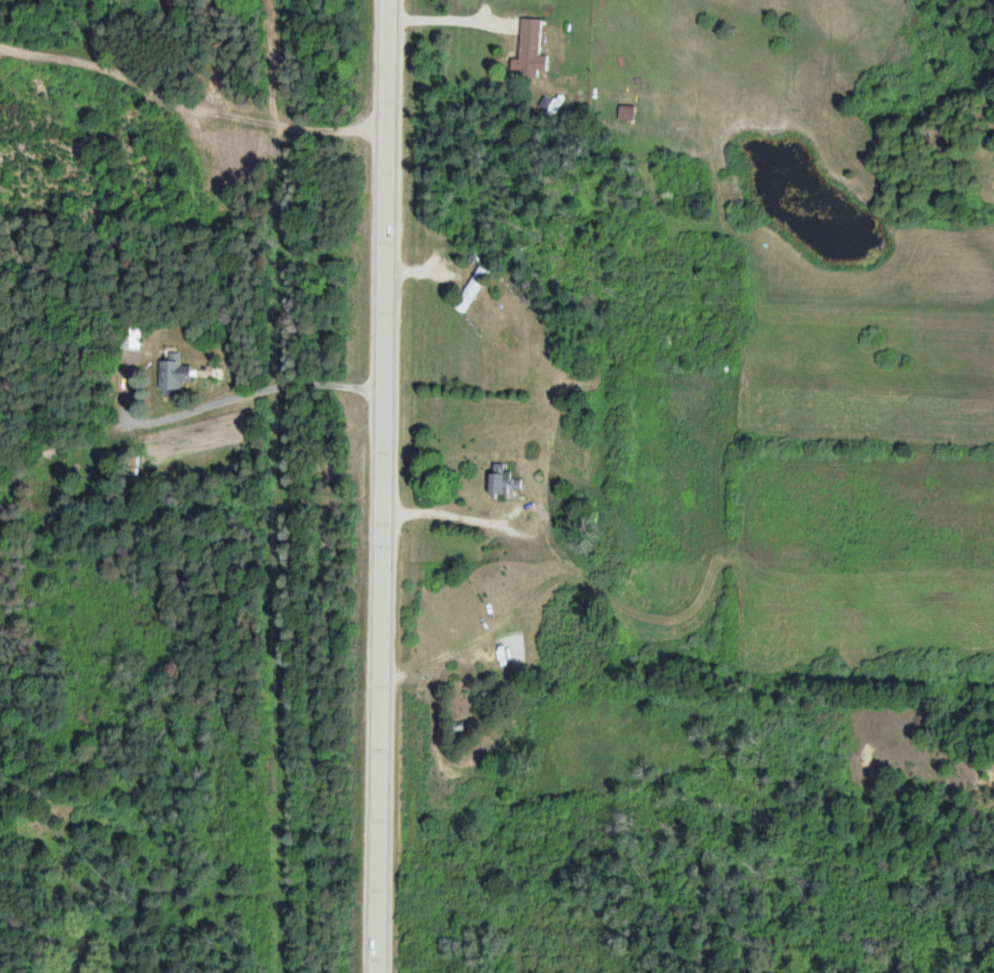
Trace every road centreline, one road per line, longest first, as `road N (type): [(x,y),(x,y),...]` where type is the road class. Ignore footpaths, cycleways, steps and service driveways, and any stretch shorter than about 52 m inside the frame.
road 1 (tertiary): [(377,972),(388,0)]

